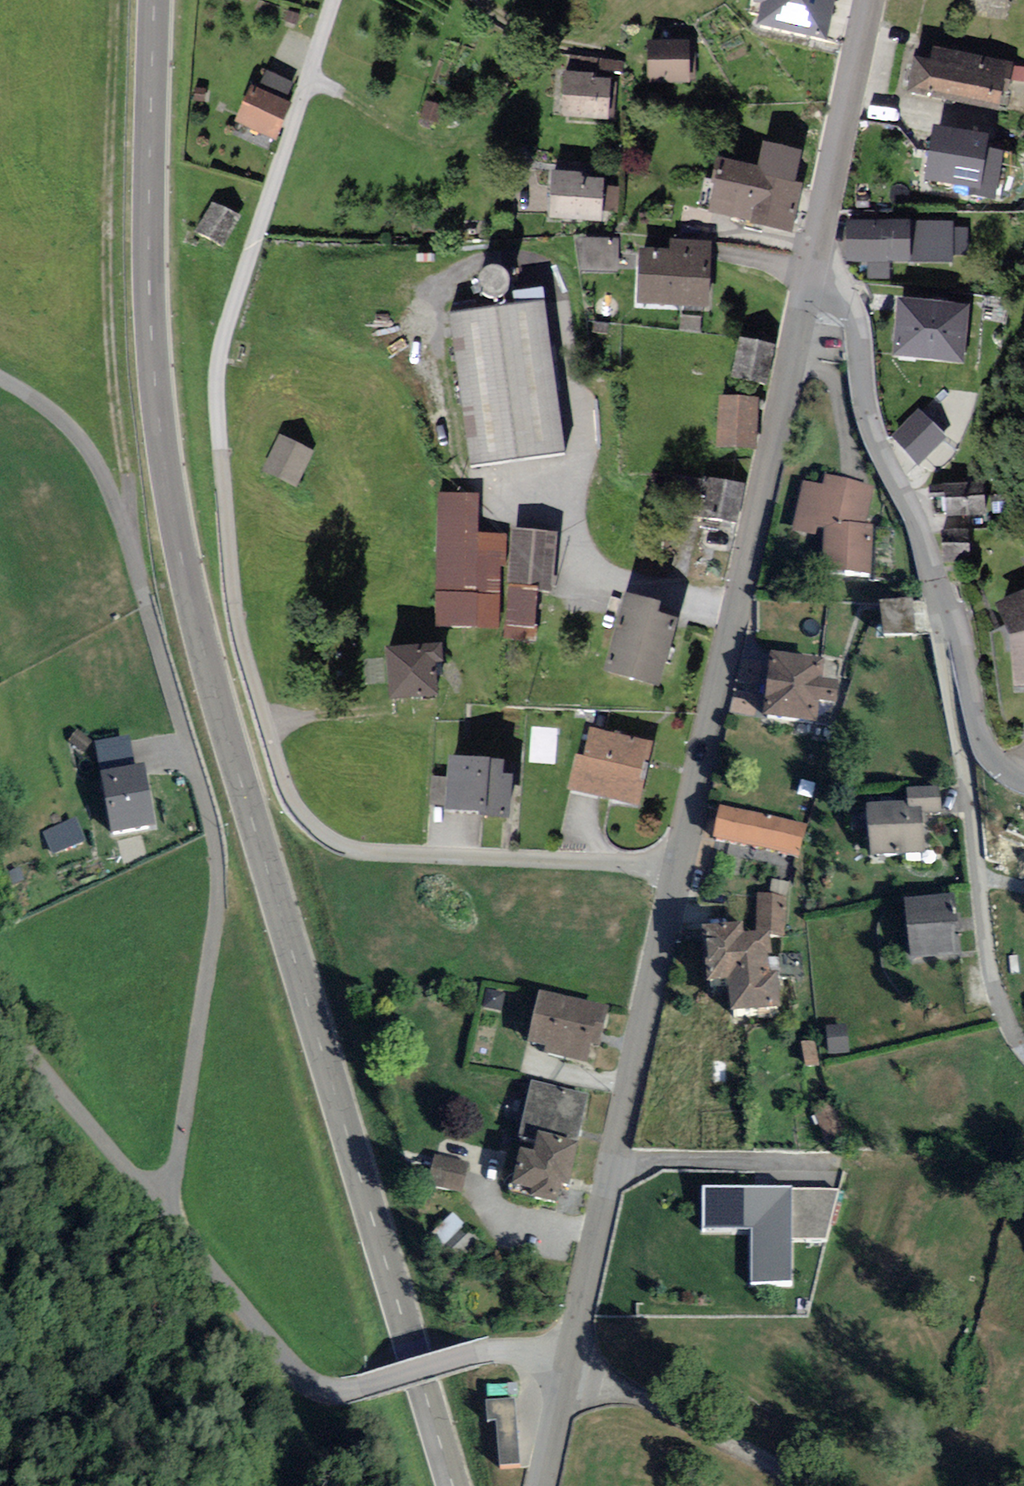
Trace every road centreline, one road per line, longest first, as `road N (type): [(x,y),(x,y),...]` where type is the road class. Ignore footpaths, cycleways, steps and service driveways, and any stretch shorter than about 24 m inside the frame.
road 1 (secondary): [(158,0),(149,257),(171,499),(213,684),(454,1485)]
road 2 (residential): [(336,0),(216,370),(233,604),(291,796),(325,835),(362,850),(679,867)]
road 3 (residential): [(170,1223),(219,901),(211,817),(135,549),(103,471),(71,427),(0,379)]
road 4 (tertiary): [(679,867),(810,279)]
road 5 (tertiary): [(568,1360),(679,867)]
road 6 (residential): [(568,1360),(497,1350),(348,1391),(309,1383),(290,1370),(170,1223)]
road 7 (residential): [(950,609),(938,630),(996,994),(1023,1047)]
road 8 (residential): [(950,609),(871,418),(854,314),(810,279)]
road 9 (residential): [(170,1223),(0,978)]
road 10 (tertiary): [(810,279),(870,0)]
road 11 (residential): [(1023,780),(988,753),(950,609)]
road 12 (tertiary): [(543,1485),(568,1360)]

